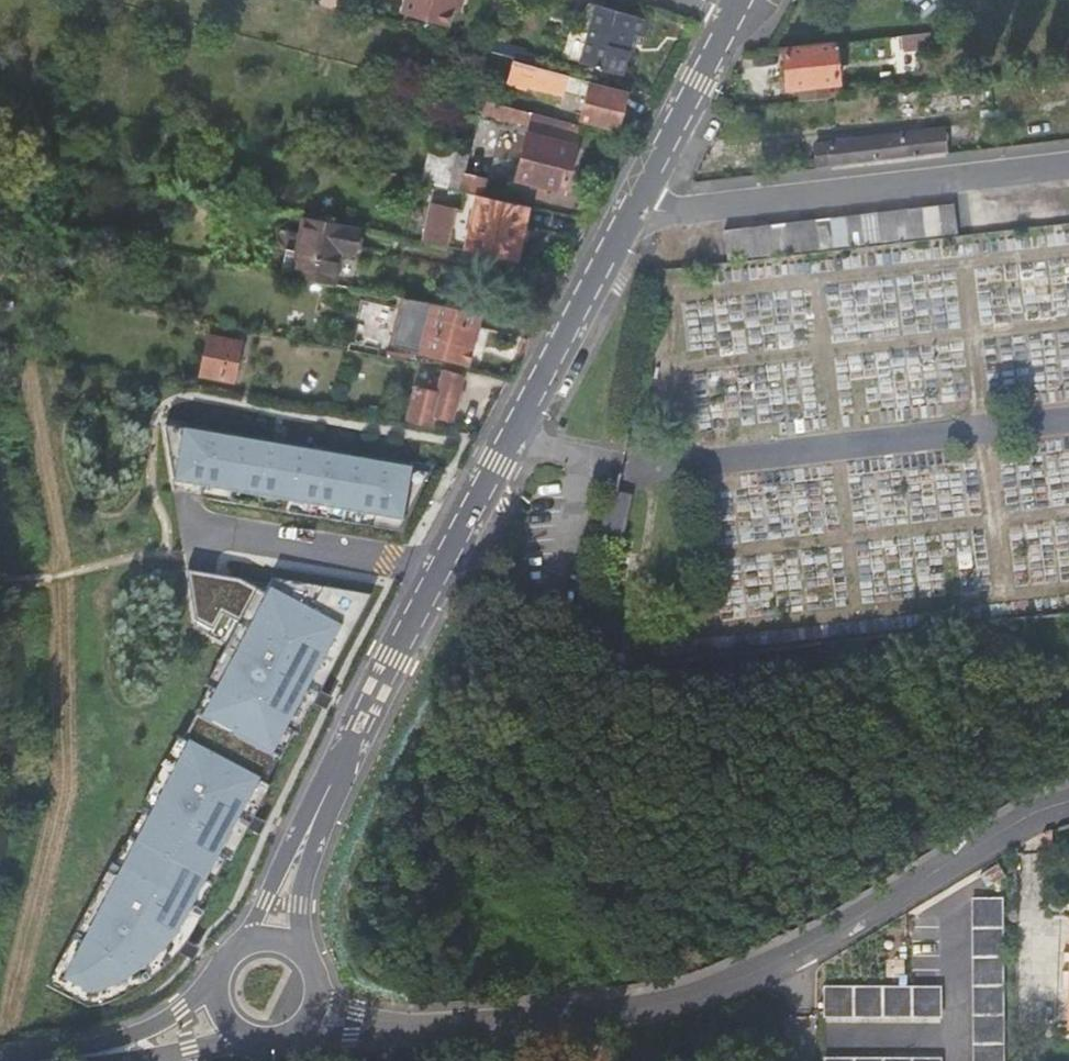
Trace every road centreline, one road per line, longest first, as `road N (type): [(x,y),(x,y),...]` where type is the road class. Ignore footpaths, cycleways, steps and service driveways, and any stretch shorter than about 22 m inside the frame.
road 1 (secondary): [(736,6),(434,572),(301,847)]
road 2 (residential): [(1068,801),(1011,824),(834,935),(738,983),(651,1006),(378,1024)]
road 3 (secondary): [(91,1051),(198,1048),(241,1029)]
road 4 (secondary): [(214,978),(181,1008),(91,1051)]
road 5 (secondary): [(305,977),(301,847)]

